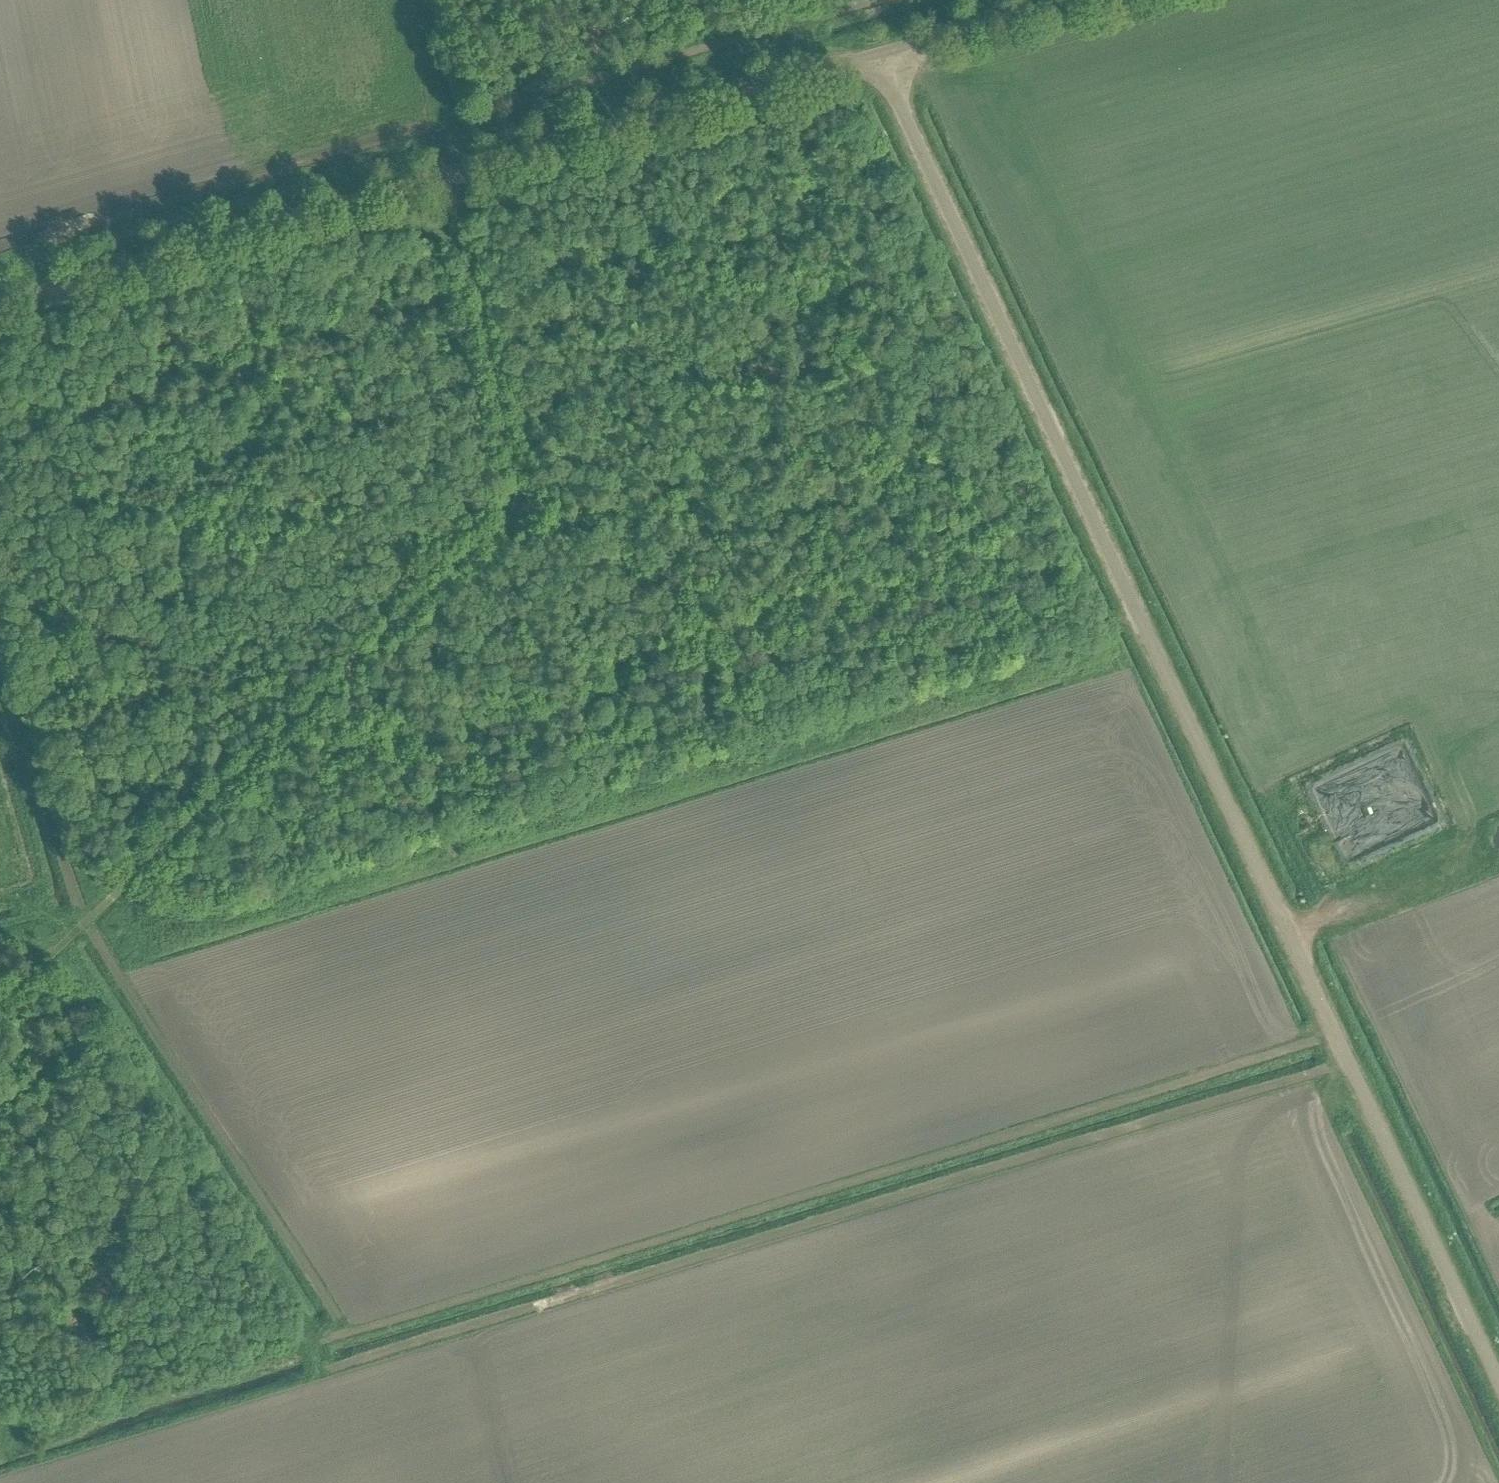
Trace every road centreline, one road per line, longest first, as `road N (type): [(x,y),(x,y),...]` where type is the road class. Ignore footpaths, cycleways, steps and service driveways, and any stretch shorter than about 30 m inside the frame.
road 1 (track): [(1331,1032),(323,1338),(322,1366),(326,1373),(1348,1067)]
road 2 (unclassified): [(1498,1390),(874,56)]
road 3 (unclassified): [(0,303),(874,56)]
road 4 (track): [(482,168),(468,119),(800,24),(794,0)]
road 5 (track): [(0,626),(84,922),(58,931),(35,890),(0,900)]
road 6 (unclassified): [(874,56),(1074,0)]

